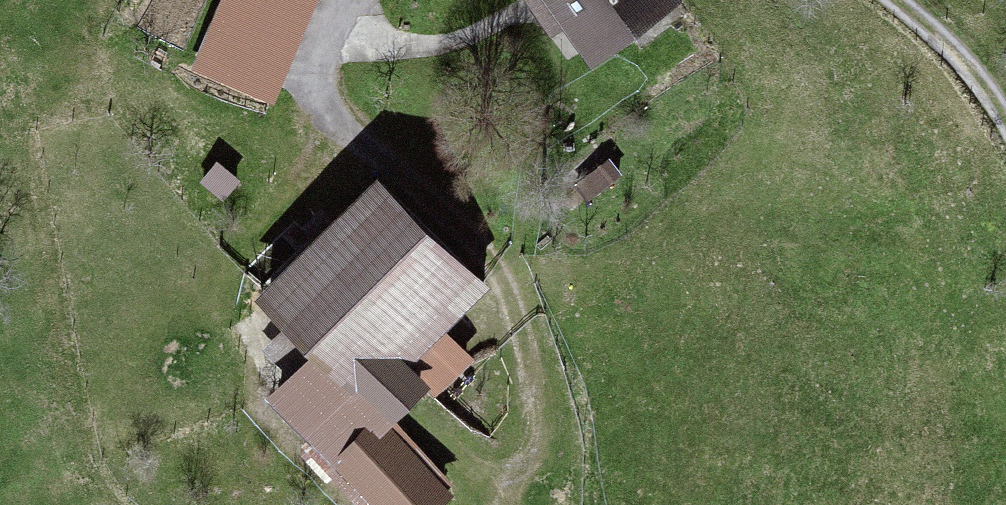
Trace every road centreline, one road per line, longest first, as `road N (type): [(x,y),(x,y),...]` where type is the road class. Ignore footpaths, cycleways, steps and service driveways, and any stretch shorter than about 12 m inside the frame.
road 1 (track): [(365,0),(332,33),(318,98),(384,174),(499,272),(534,358),(518,492),(481,478),(393,402)]
road 2 (track): [(1005,132),(987,82),(865,0)]

